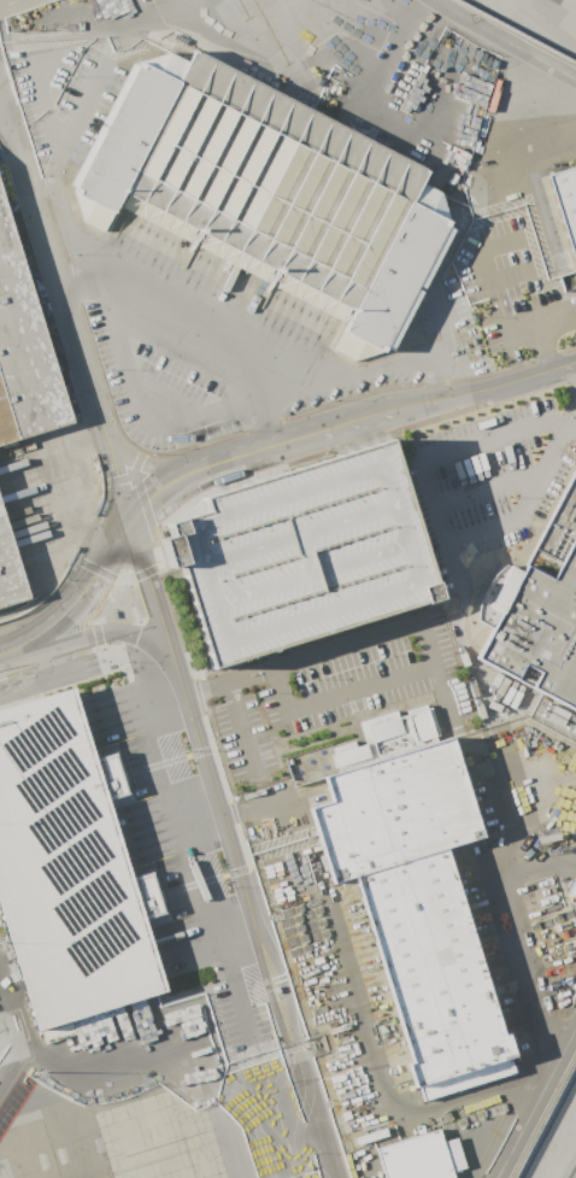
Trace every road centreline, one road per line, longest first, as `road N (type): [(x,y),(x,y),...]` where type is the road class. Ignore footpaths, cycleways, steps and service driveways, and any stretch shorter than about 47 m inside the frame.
road 1 (residential): [(383,409),(575,360)]
road 2 (residential): [(0,654),(37,644),(94,576),(129,516)]
road 3 (residential): [(129,516),(157,490),(240,453)]

